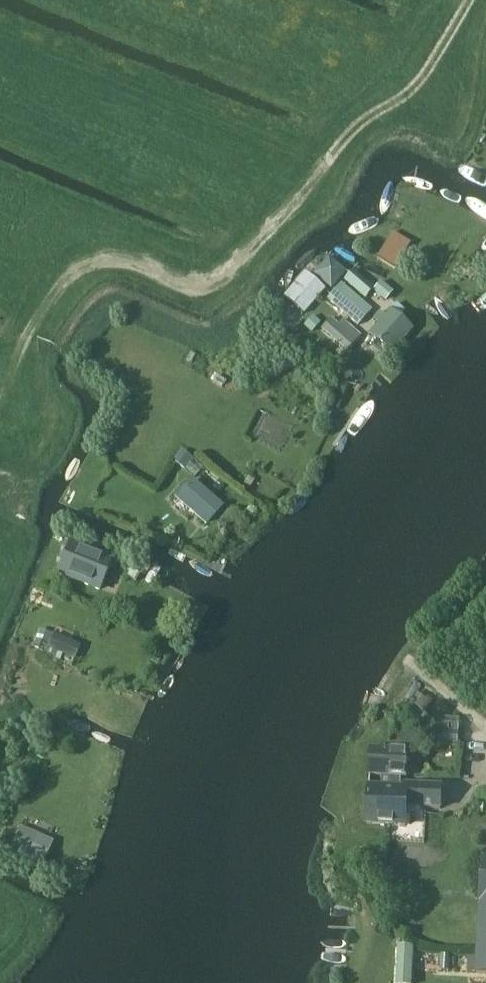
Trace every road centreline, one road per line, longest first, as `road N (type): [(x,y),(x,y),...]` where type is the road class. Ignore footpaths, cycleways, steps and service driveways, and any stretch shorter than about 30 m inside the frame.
road 1 (track): [(328,159),(230,266),(182,276),(123,250),(81,260),(52,288),(30,332)]
road 2 (track): [(328,159),(420,82),(470,0)]

